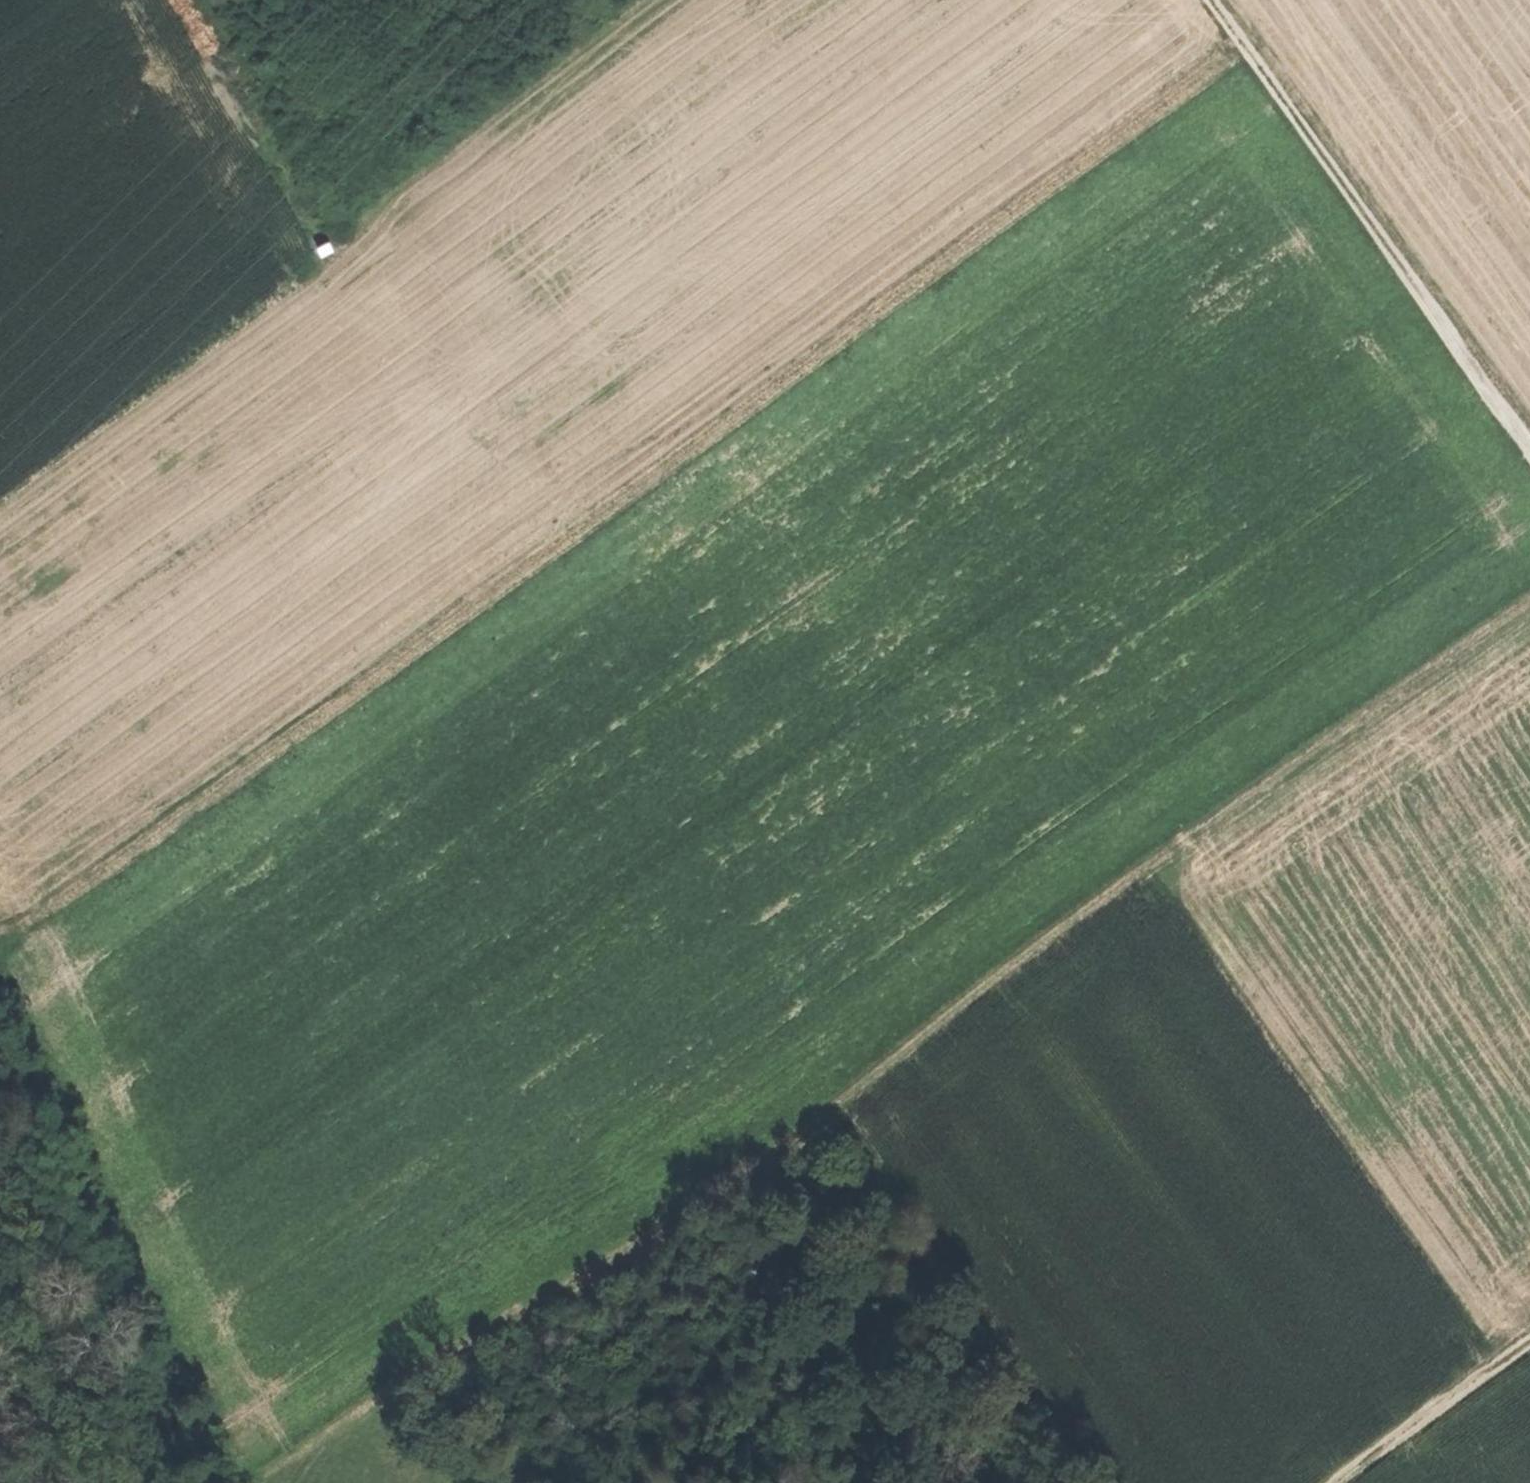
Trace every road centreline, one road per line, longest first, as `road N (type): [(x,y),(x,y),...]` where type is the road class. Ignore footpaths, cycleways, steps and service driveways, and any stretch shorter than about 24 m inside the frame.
road 1 (track): [(1529,441),(1212,0)]
road 2 (track): [(1339,1482),(1529,1340)]

